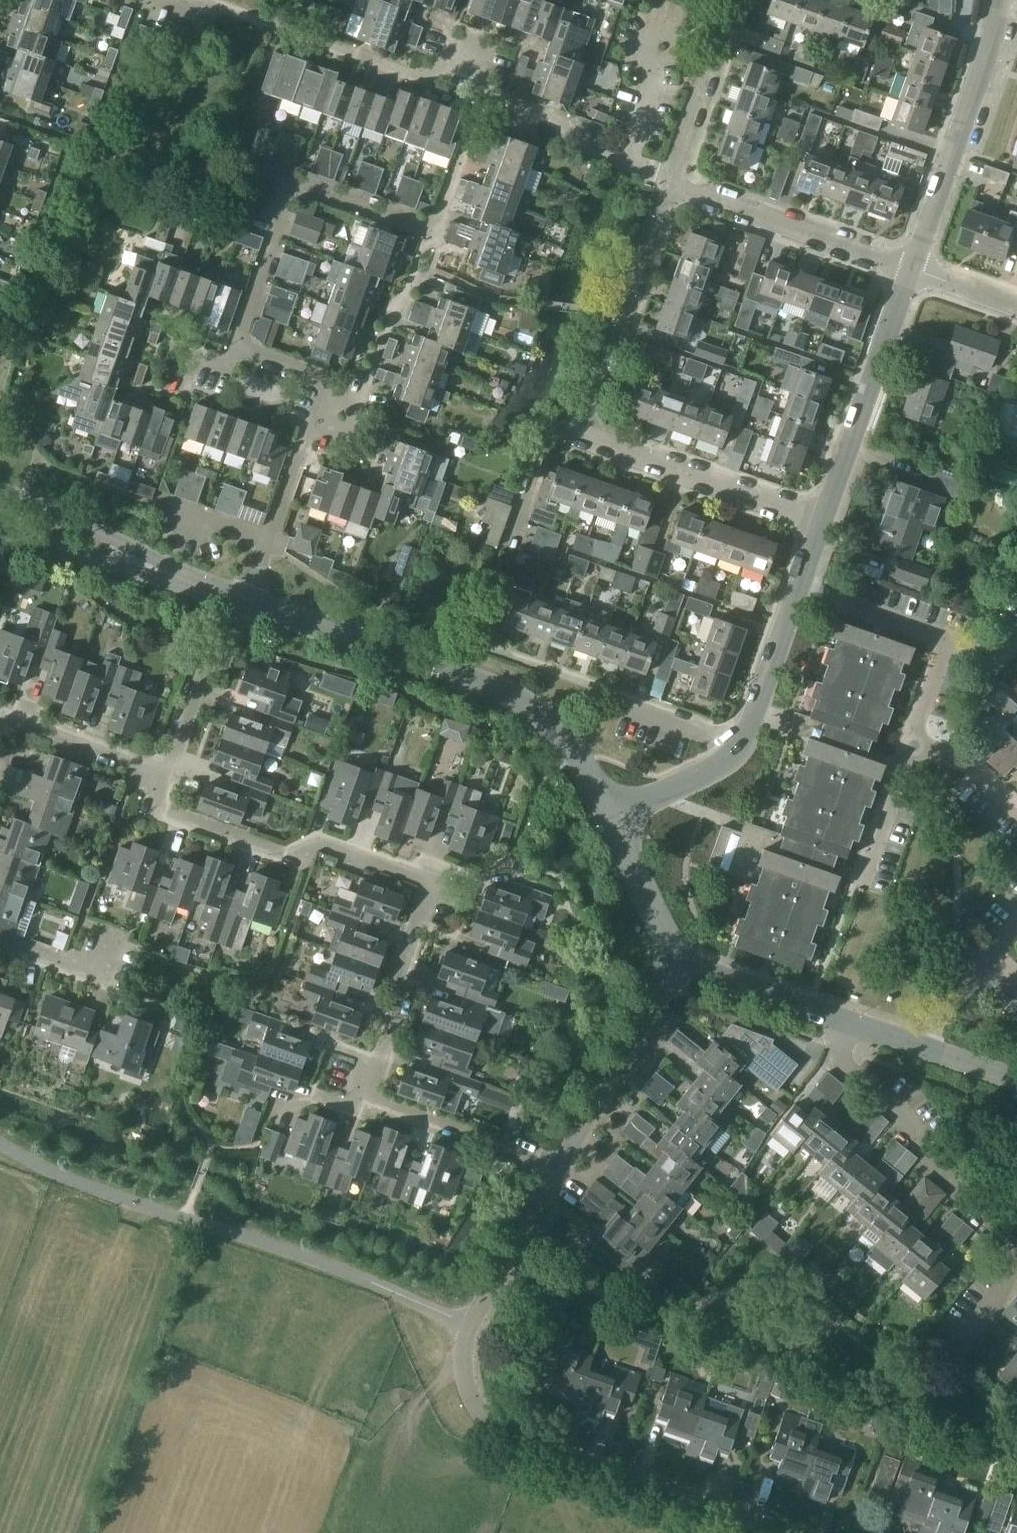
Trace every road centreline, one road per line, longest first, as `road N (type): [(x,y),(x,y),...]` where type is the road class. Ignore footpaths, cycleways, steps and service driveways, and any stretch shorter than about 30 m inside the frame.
road 1 (residential): [(164,774),(152,805),(298,854),(313,842),(432,883),(396,1000),(398,1017),(363,1098),(533,1160),(558,1177)]
road 2 (residential): [(807,1532),(524,1440),(490,1415),(466,1371),(473,1323),(558,1177)]
road 3 (unclassified): [(617,822),(547,713),(508,689),(244,601)]
road 4 (unclassified): [(915,269),(1002,0)]
road 5 (residential): [(741,742),(479,644)]
road 6 (residential): [(577,434),(673,181)]
road 7 (unclassified): [(824,523),(915,269)]
road 8 (residential): [(843,1019),(842,1062),(895,1107),(984,1231)]
road 9 (residential): [(824,523),(577,434)]
road 10 (residential): [(915,269),(673,181)]
road 11 (residential): [(558,1177),(689,961)]
road 12 (residential): [(435,228),(395,307),(362,400),(338,414)]
road 13 (residential): [(673,181),(585,145),(573,128),(482,93)]
road 14 (residential): [(244,601),(230,634),(208,646),(164,774)]
road 15 (track): [(304,1432),(342,1333),(371,1311),(420,1302)]
road 16 (residential): [(673,181),(734,0)]
road 17 (residential): [(482,93),(467,55),(414,74),(335,46)]
road 18 (residential): [(0,718),(164,774)]
road 19 (unclassified): [(156,567),(118,541),(0,494)]
road 20 (residential): [(296,183),(239,341)]
road 21 (unclassified): [(741,742),(800,587)]
road 22 (unclassified): [(689,961),(843,1019)]
road 23 (unclassified): [(0,528),(108,564),(156,567)]
road 24 (residential): [(858,885),(913,736)]
road 25 (unclassified): [(689,961),(617,822)]
road 26 (residential): [(800,587),(946,641)]
road 27 (residential): [(338,414),(306,437),(268,541)]
road 28 (unclassified): [(617,822),(741,742)]
road 29 (residential): [(435,228),(296,183)]
road 30 (residential): [(503,546),(540,446),(577,434)]
road 31 (residential): [(482,93),(435,228)]
road 32 (residential): [(109,935),(96,966),(0,934)]
road 33 (residential): [(239,341),(321,371),(338,414)]
road 34 (residential): [(1016,810),(913,736)]
road 35 (track): [(390,1454),(396,1424),(453,1369),(466,1371)]

